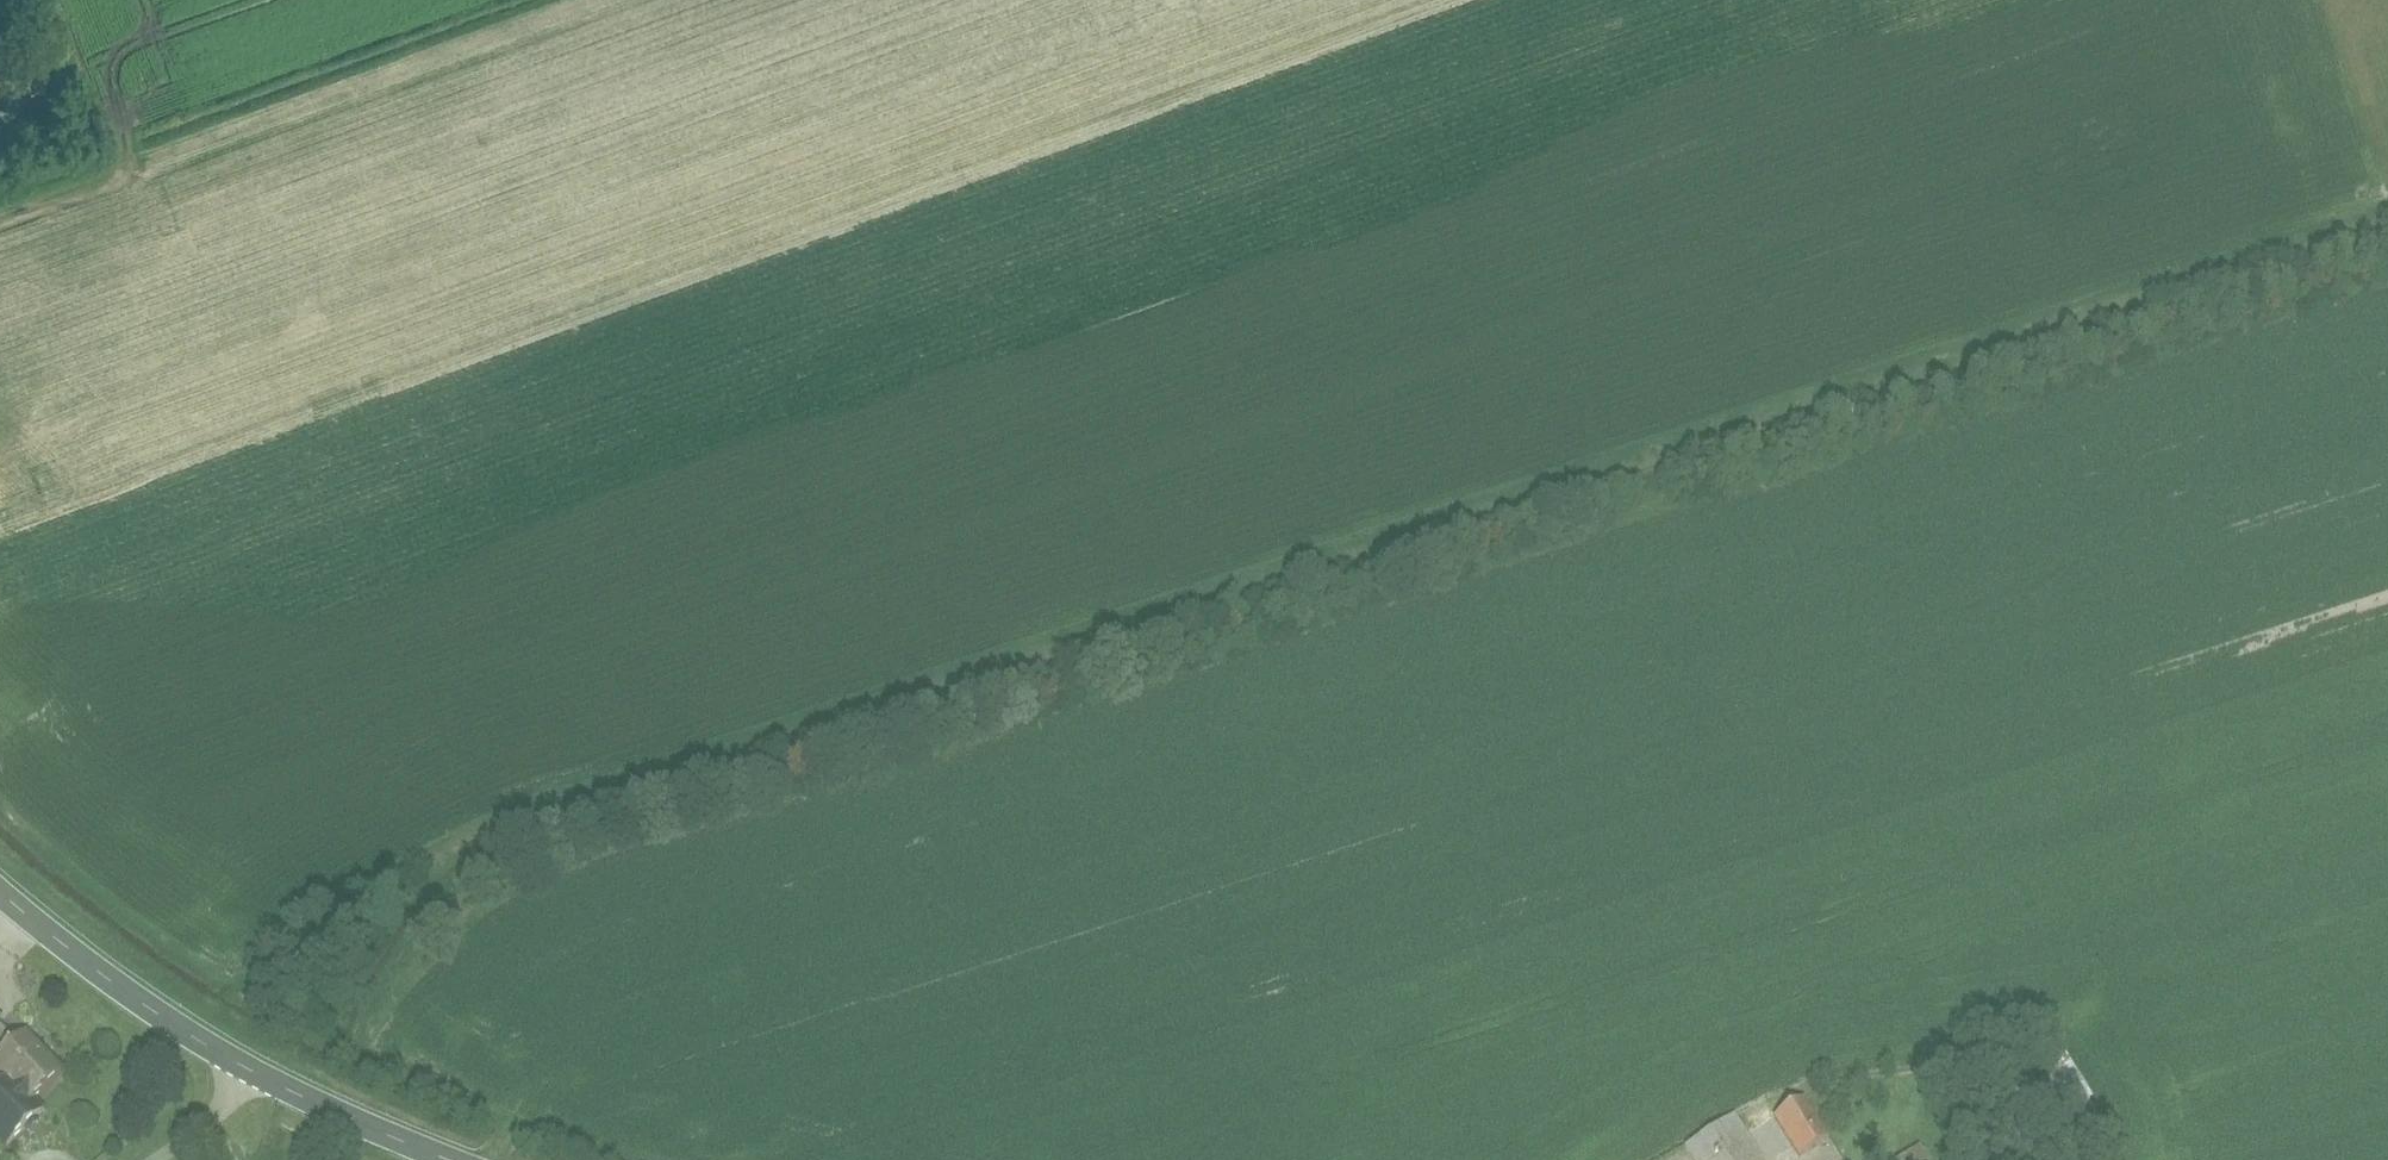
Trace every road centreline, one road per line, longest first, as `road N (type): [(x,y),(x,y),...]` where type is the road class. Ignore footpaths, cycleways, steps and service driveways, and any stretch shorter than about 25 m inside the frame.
road 1 (tertiary): [(0,897),(256,1079),(436,1159)]

